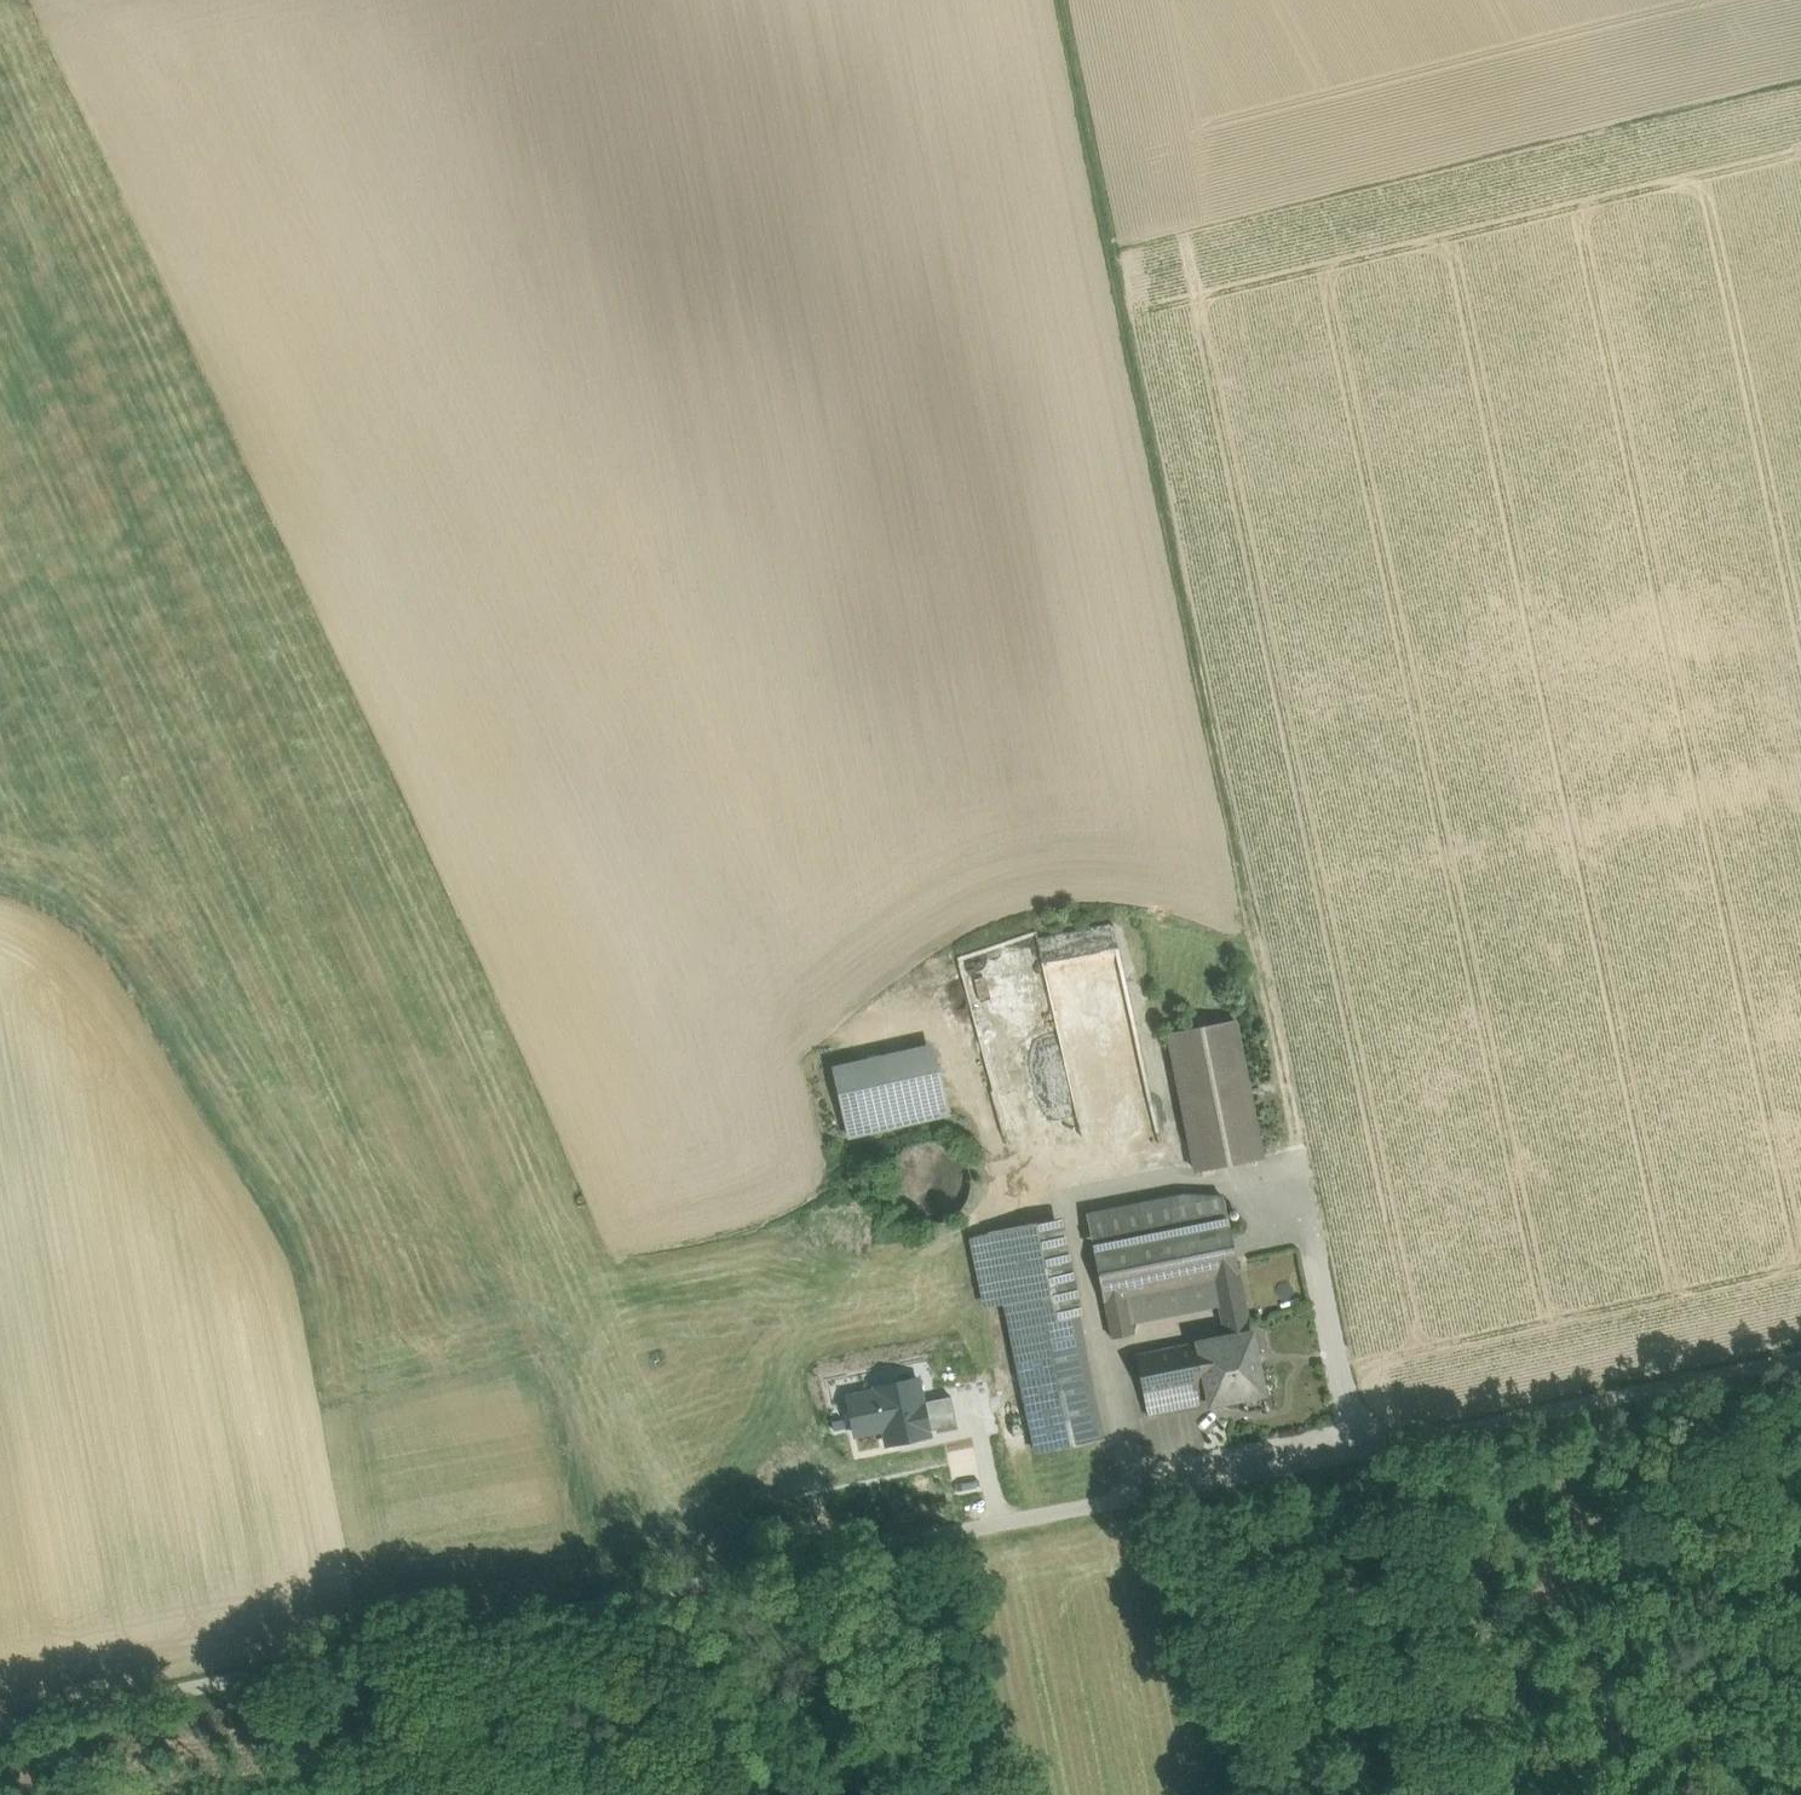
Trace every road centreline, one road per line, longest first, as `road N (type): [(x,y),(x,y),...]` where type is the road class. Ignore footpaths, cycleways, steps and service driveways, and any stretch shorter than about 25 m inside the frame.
road 1 (unclassified): [(1800,1356),(0,1725)]

